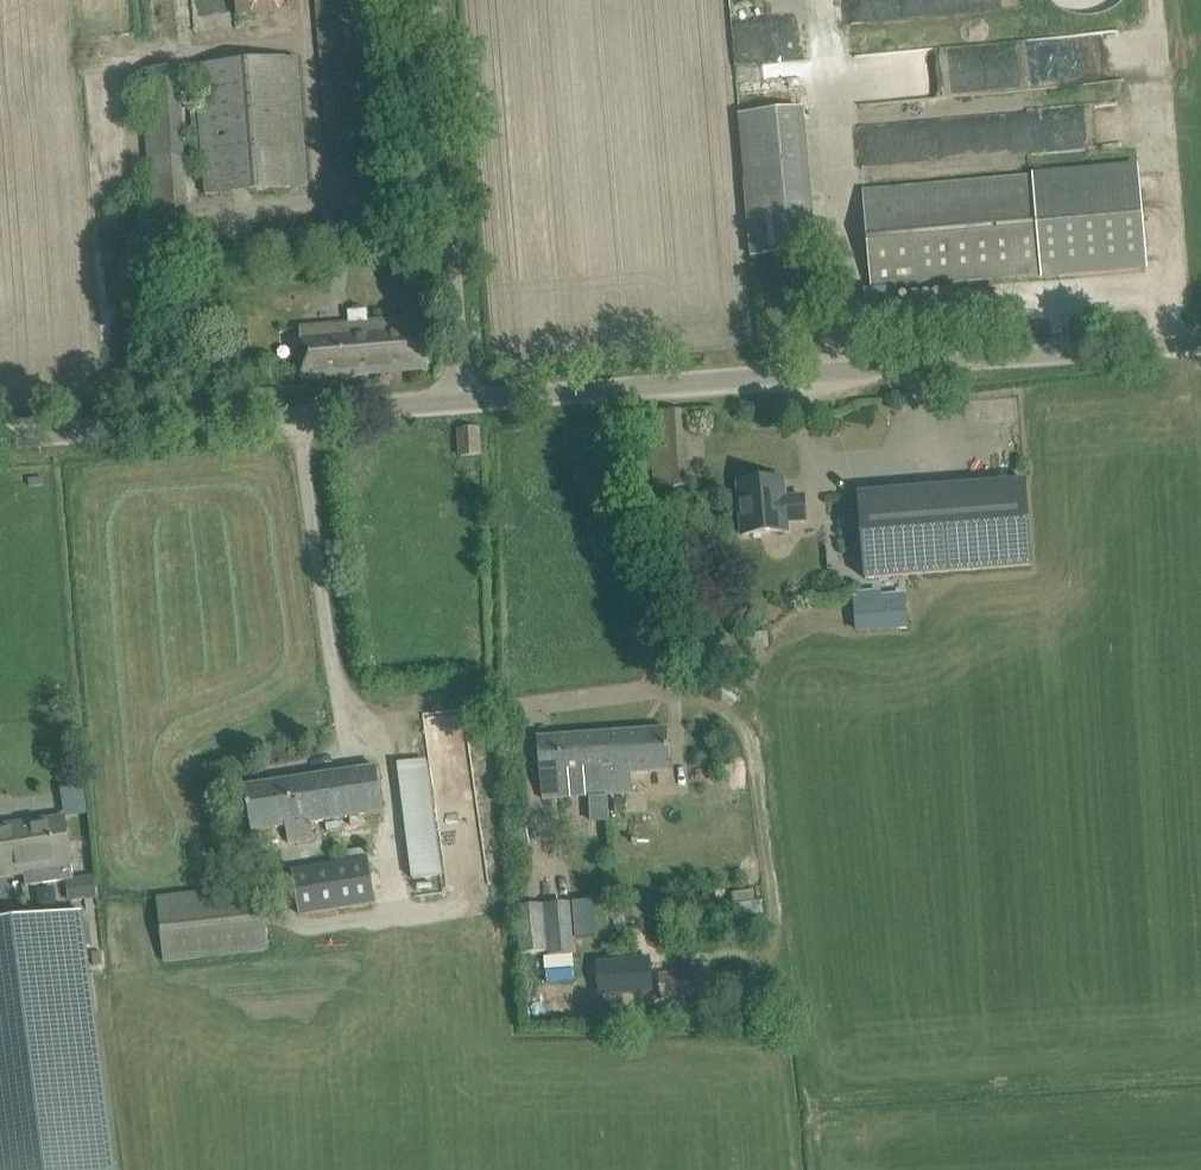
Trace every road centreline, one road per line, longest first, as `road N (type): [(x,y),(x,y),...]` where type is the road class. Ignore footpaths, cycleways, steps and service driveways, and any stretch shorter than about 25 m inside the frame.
road 1 (unclassified): [(464,400),(1200,342)]
road 2 (unclassified): [(0,438),(464,400)]
road 3 (unclassified): [(464,400),(422,0)]

